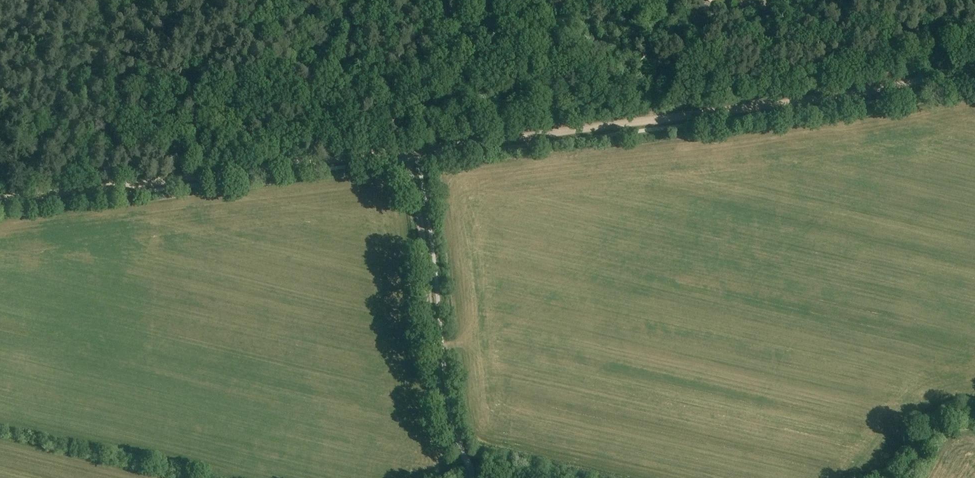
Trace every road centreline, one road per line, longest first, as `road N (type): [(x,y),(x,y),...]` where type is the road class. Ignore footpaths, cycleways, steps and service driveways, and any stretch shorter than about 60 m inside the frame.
road 1 (track): [(974,71),(682,118),(0,201)]
road 2 (track): [(467,461),(444,413),(408,153)]

